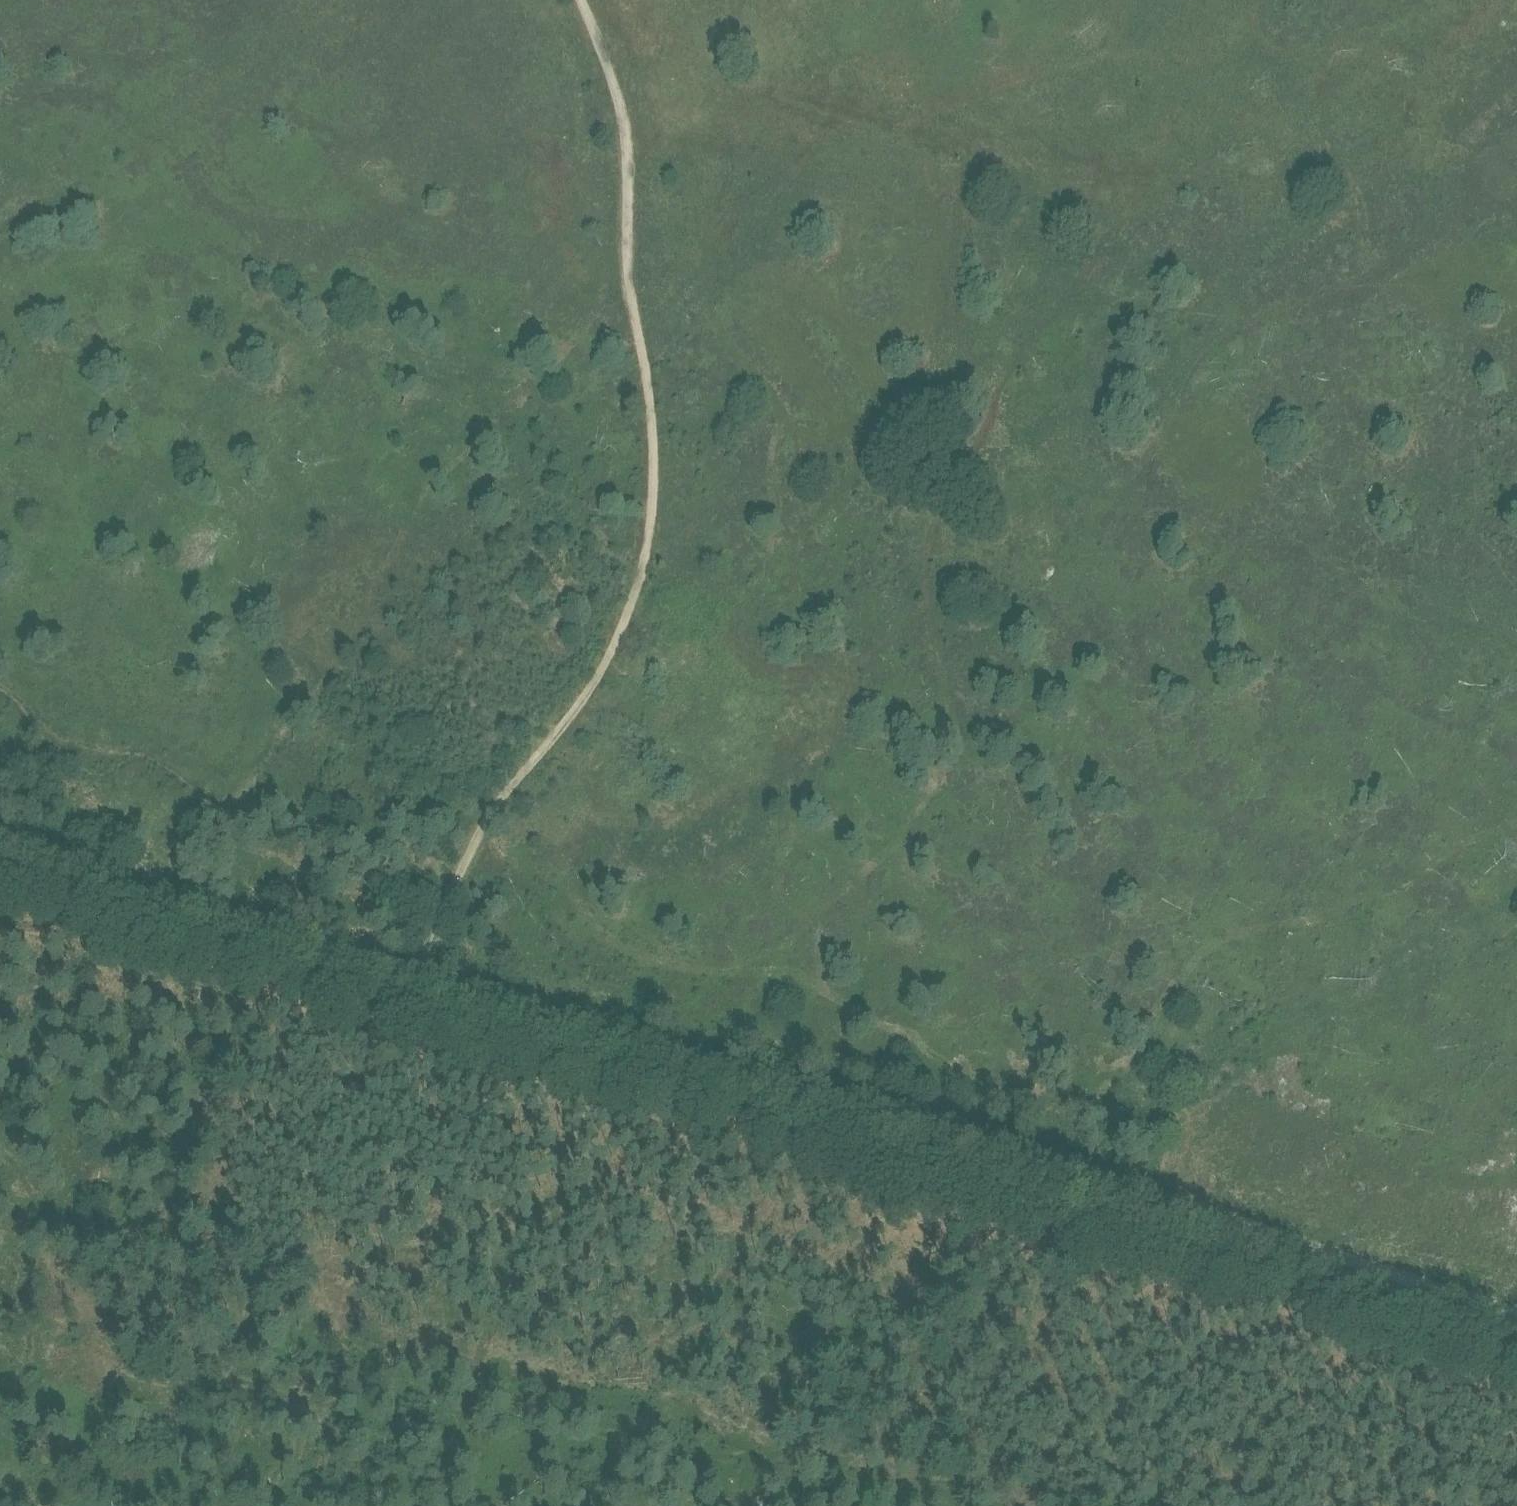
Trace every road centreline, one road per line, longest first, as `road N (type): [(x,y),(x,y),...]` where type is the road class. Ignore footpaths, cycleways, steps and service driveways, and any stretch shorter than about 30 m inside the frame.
road 1 (track): [(1516,1325),(422,978)]
road 2 (track): [(422,978),(0,838)]

